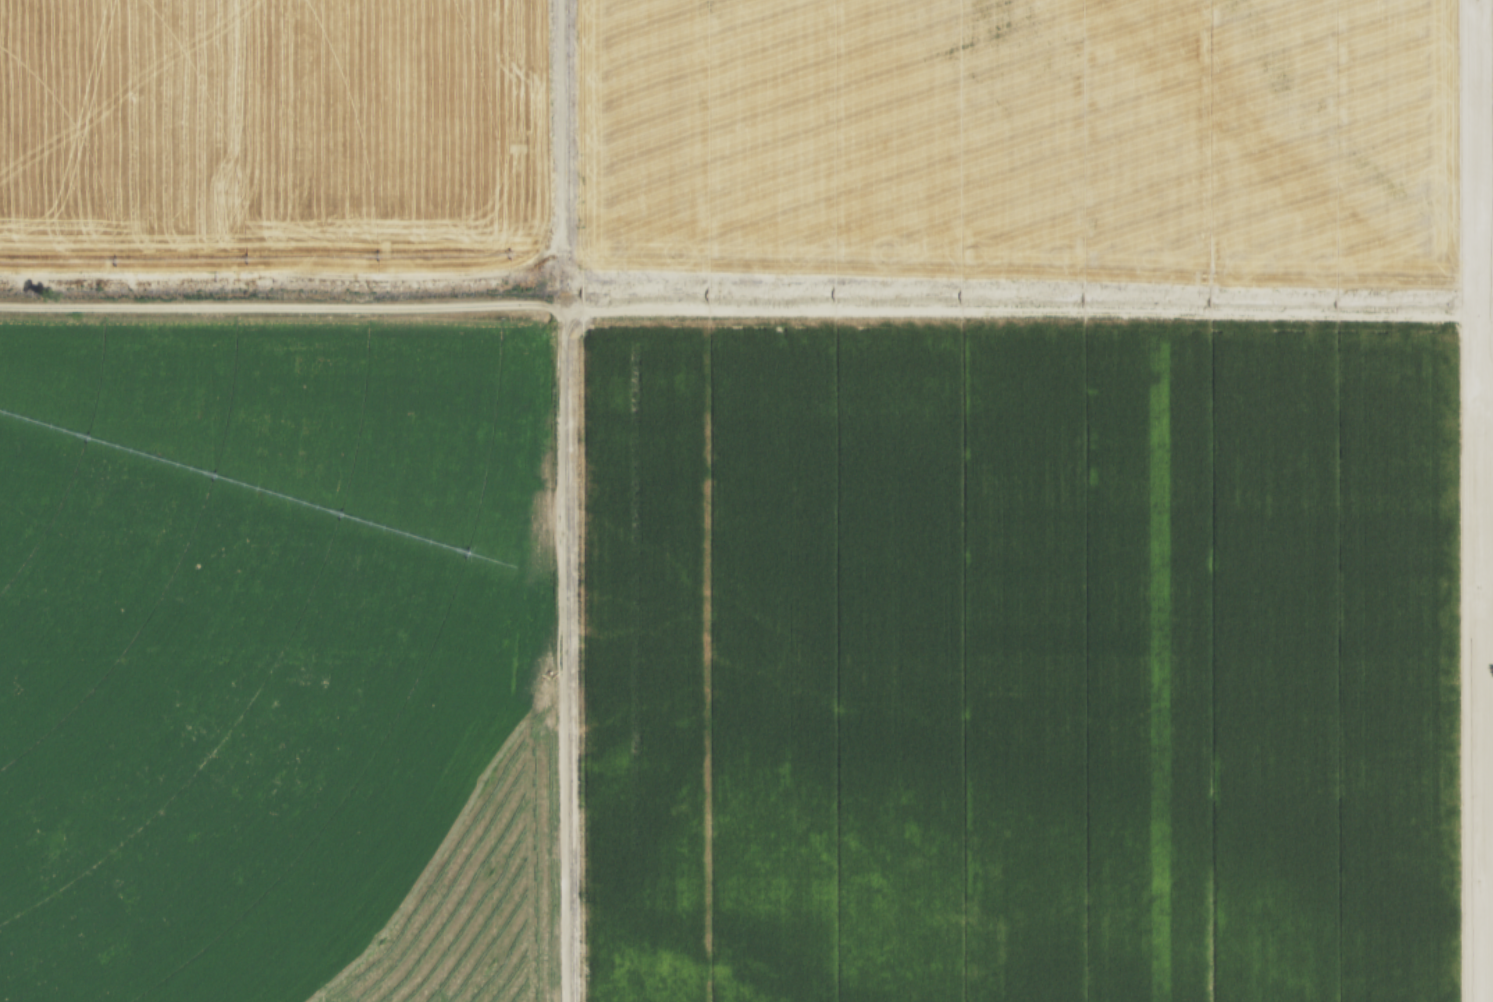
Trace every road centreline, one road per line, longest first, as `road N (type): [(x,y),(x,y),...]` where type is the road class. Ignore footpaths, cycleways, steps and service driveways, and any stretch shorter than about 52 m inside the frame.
road 1 (track): [(0,309),(531,306),(555,315),(561,1001)]
road 2 (track): [(1481,0),(1483,1001)]

